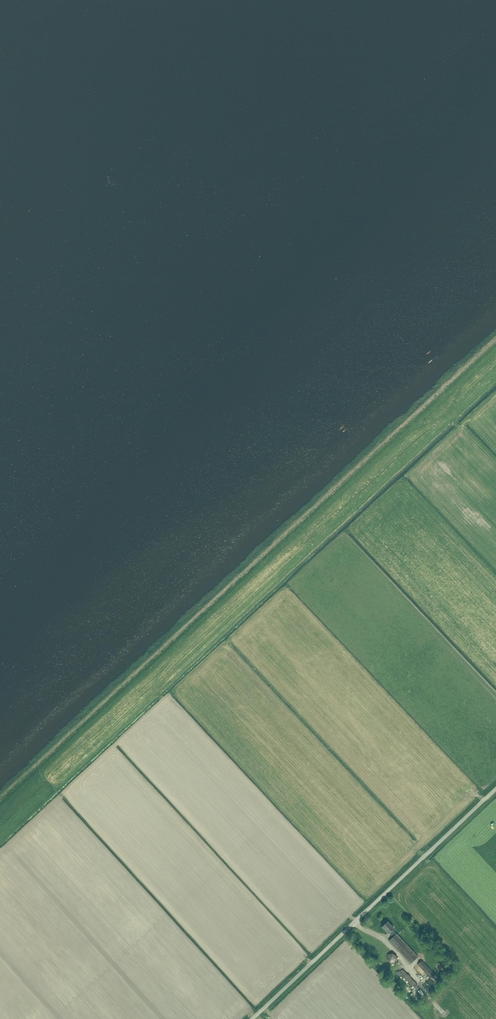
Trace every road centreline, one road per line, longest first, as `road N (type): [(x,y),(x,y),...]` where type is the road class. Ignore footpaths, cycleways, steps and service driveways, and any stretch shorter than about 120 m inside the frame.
road 1 (unclassified): [(251,1018),(495,788)]

